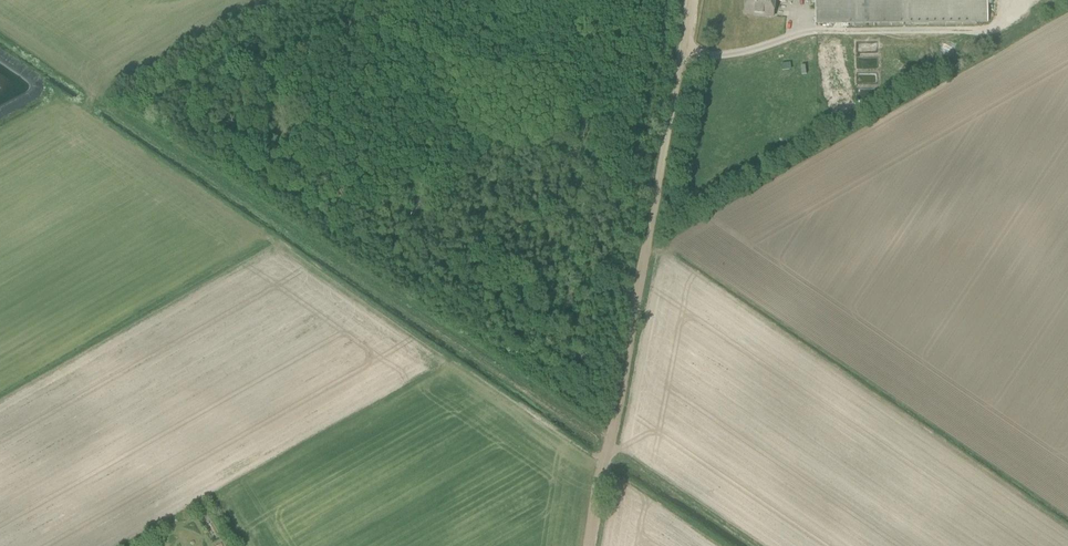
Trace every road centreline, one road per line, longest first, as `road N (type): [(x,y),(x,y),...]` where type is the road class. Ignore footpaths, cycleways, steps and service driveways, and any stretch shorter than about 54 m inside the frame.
road 1 (track): [(590,545),(692,0)]

